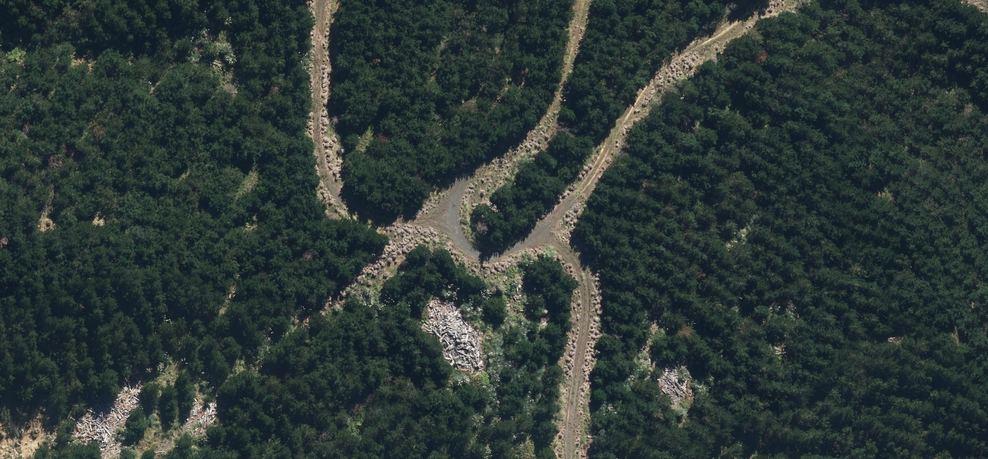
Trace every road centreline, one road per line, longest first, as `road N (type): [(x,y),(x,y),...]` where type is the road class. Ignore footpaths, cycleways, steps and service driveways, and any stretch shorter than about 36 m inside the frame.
road 1 (track): [(584,0),(554,112),(526,152),(468,174),(448,215),(480,259),(500,259),(547,231),(591,329),(583,458)]
road 2 (track): [(448,215),(359,236),(340,221),(325,162),(329,0)]
road 3 (track): [(773,0),(641,88),(547,231)]

